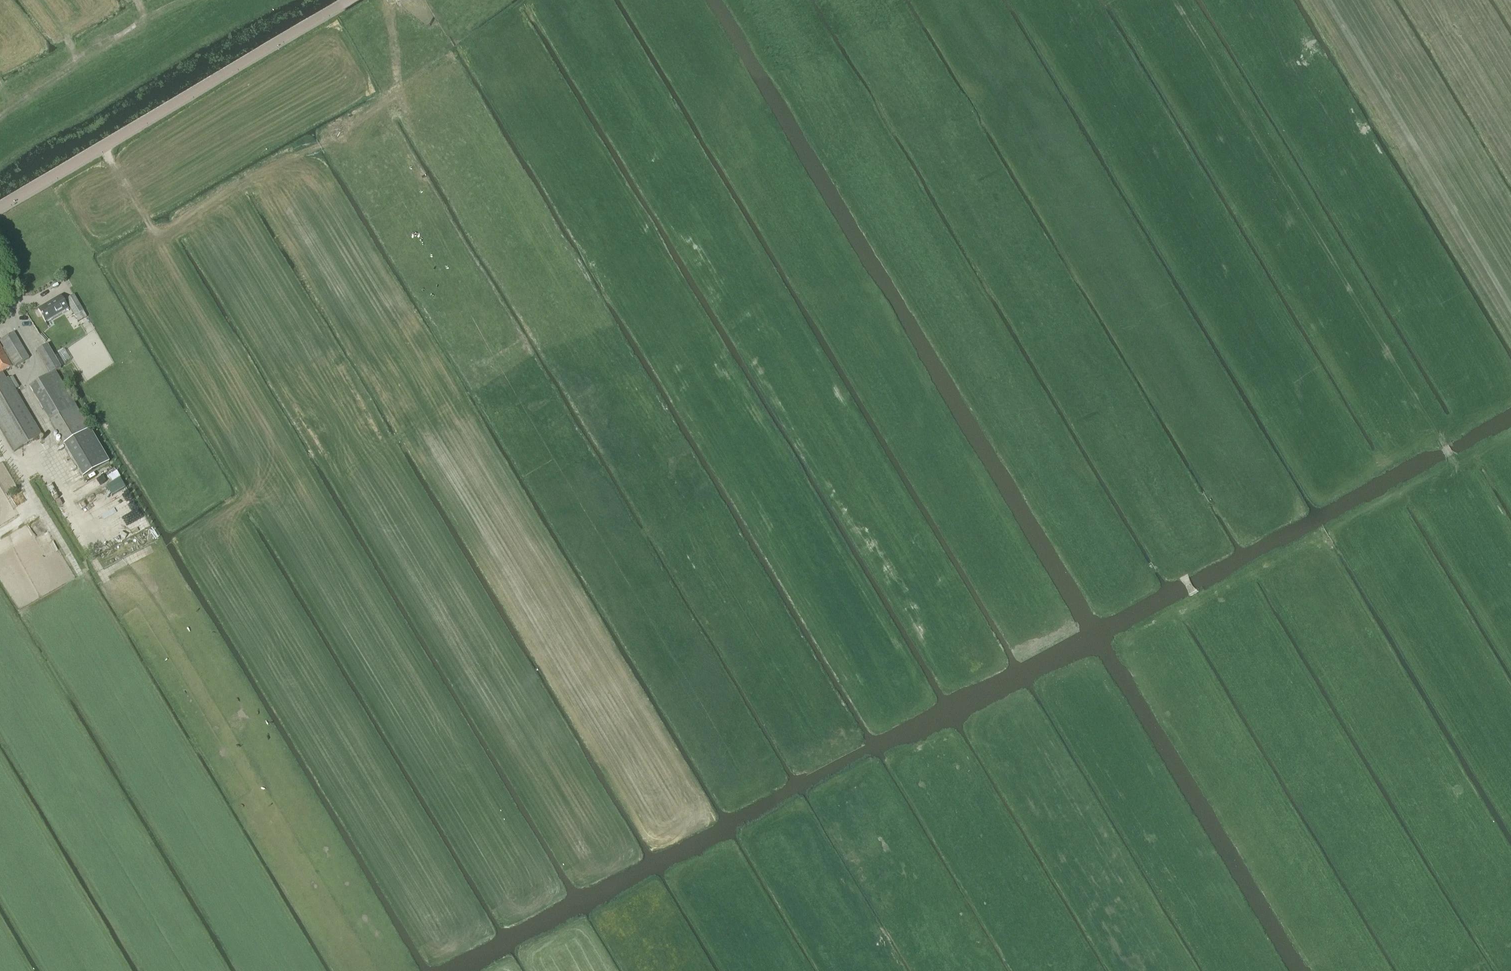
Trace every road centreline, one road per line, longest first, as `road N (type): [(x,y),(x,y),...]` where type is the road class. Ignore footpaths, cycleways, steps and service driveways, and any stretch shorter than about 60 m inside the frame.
road 1 (tertiary): [(0,207),(350,0)]
road 2 (track): [(103,147),(161,234),(239,181),(319,145),(409,89)]
road 3 (track): [(1328,0),(1510,316)]
road 4 (track): [(0,118),(179,0)]

